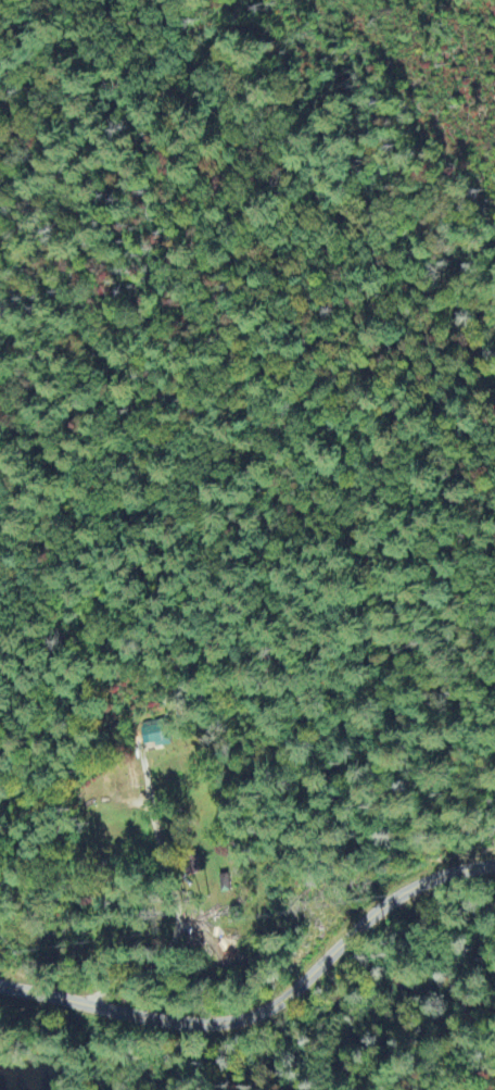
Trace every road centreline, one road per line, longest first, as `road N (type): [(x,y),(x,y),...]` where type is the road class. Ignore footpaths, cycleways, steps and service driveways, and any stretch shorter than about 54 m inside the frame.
road 1 (residential): [(0,992),(135,1022),(236,1031),(281,1005),(410,886),(454,870),(494,868)]

